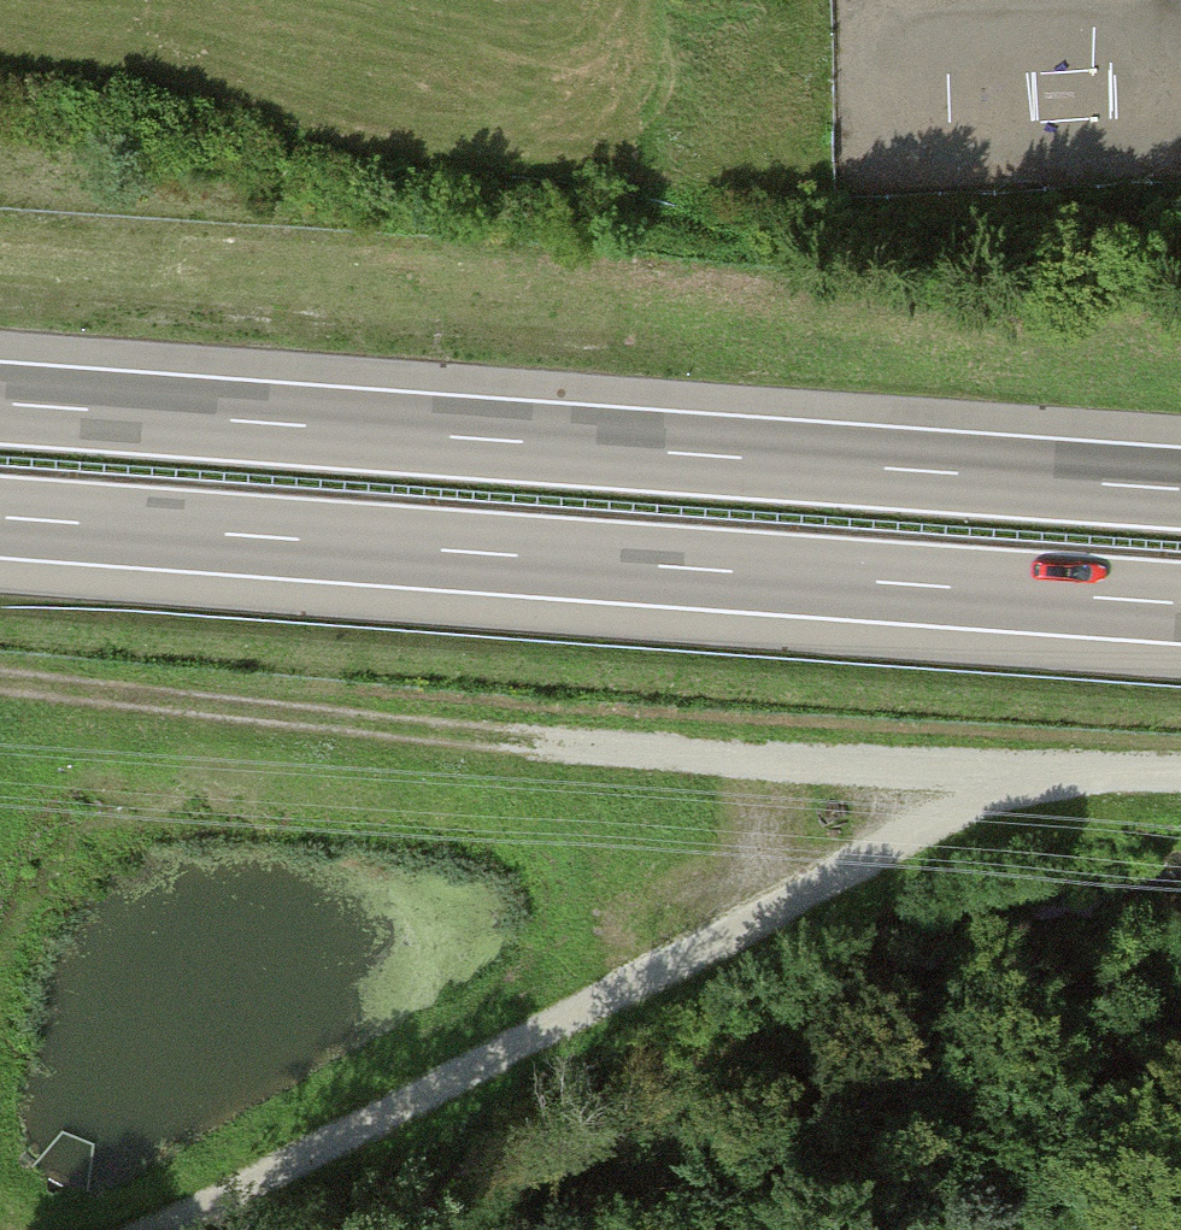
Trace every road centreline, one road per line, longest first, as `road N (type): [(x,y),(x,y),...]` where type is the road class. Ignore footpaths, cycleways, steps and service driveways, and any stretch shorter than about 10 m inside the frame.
road 1 (motorway): [(1180,489),(0,403)]
road 2 (motorway): [(0,517),(1180,603)]
road 3 (track): [(165,1229),(252,1199),(665,1002),(851,876),(1018,796),(1180,773)]
road 4 (track): [(1018,796),(0,686)]

